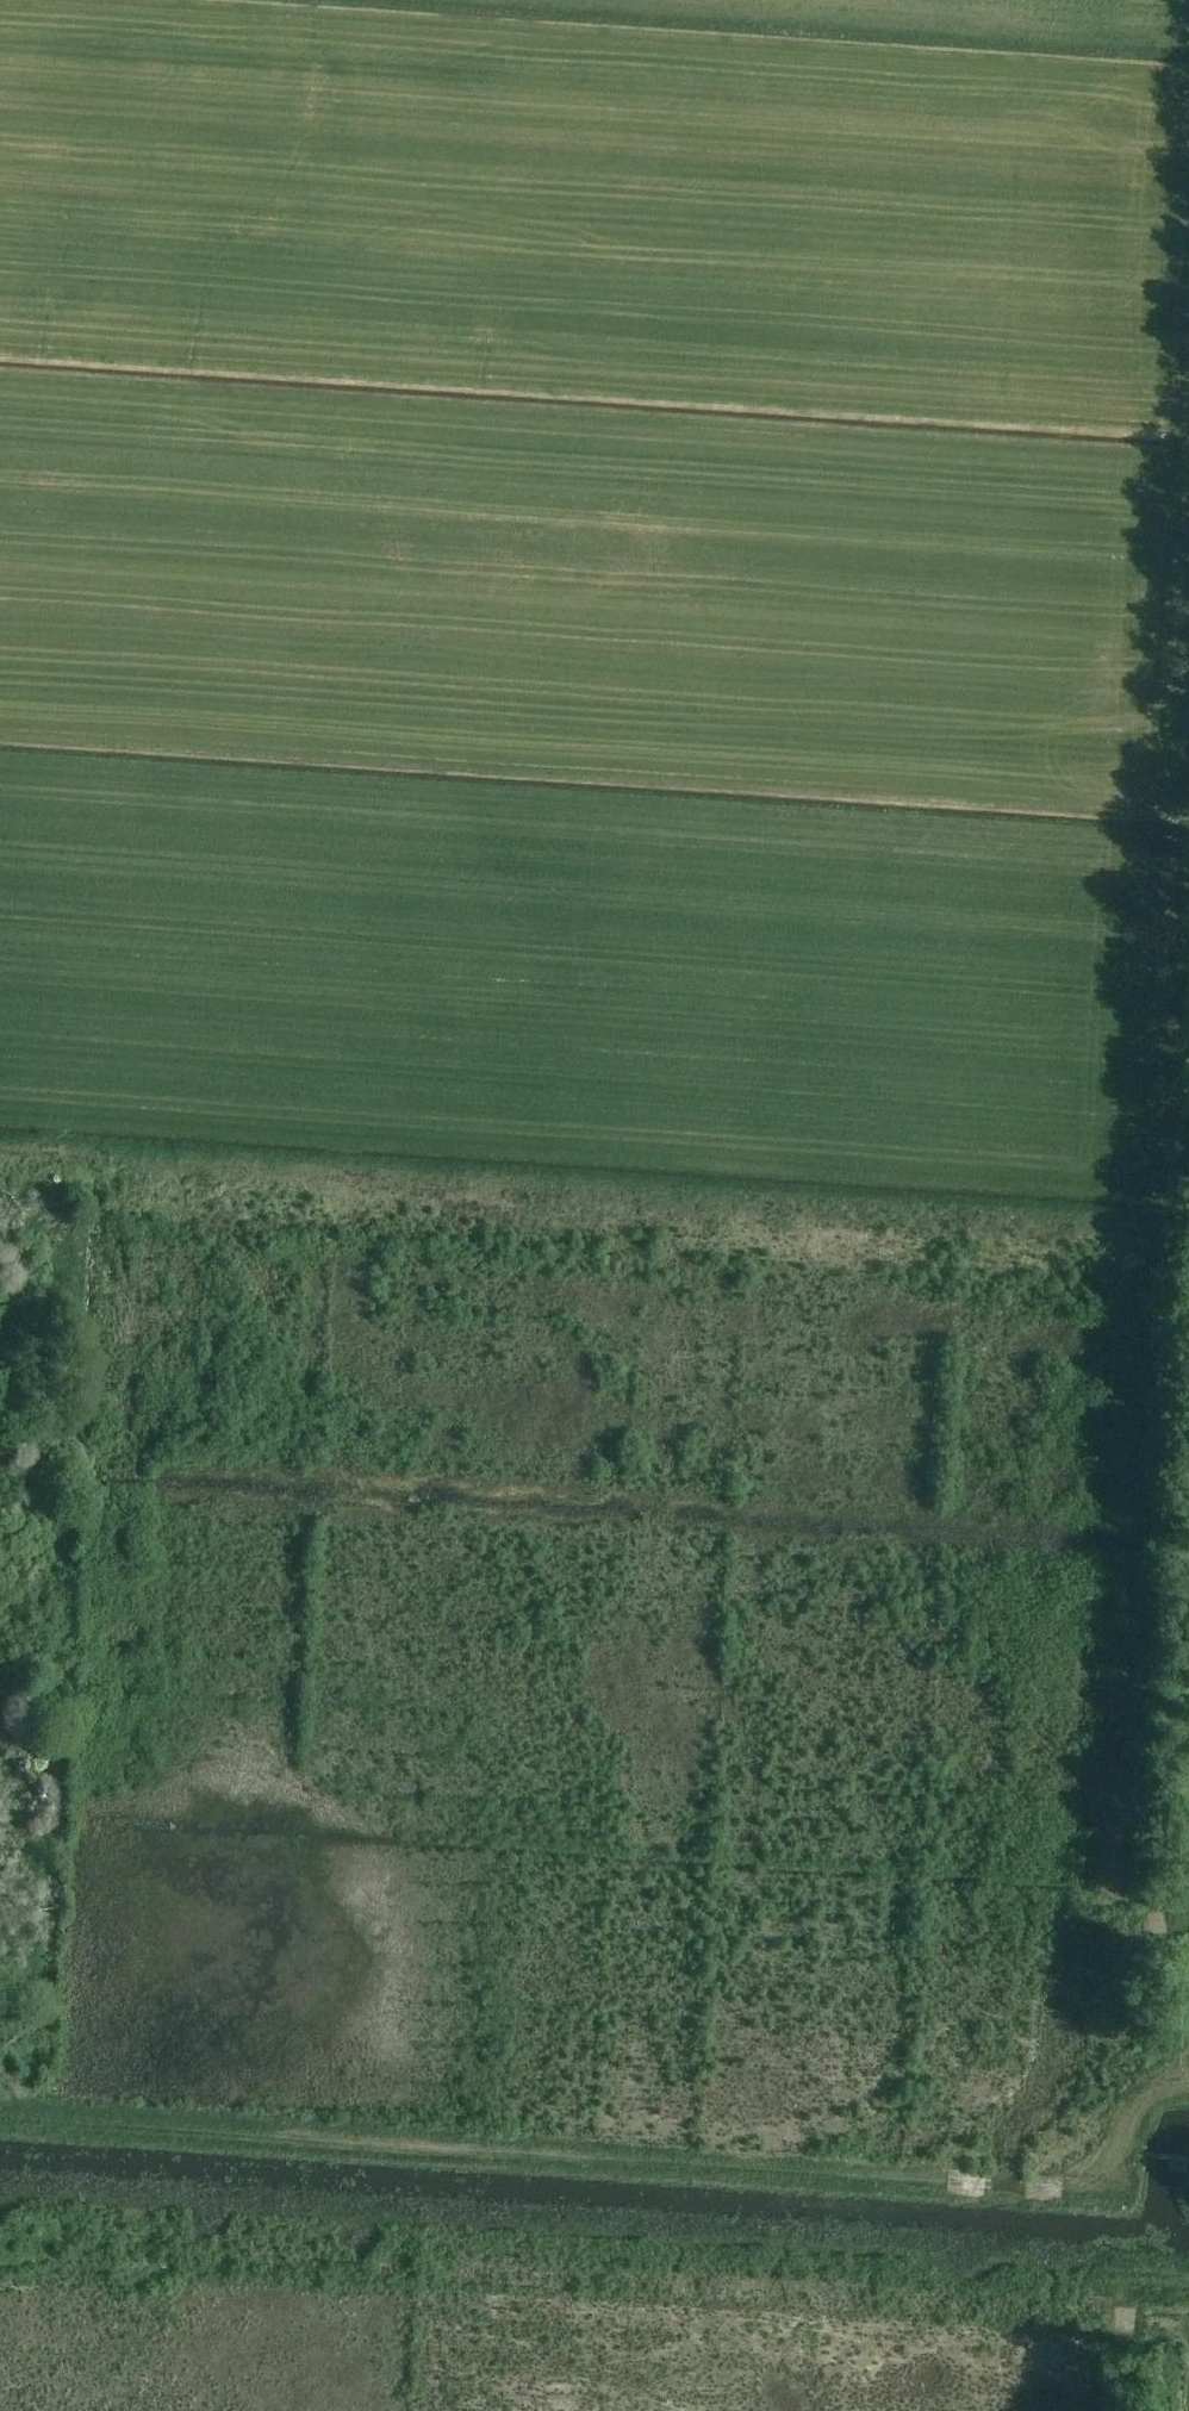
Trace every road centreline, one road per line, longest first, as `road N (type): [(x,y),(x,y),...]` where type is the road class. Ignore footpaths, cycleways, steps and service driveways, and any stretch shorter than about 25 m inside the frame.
road 1 (track): [(0,2121),(1083,2188),(1159,2097),(1188,2085)]

